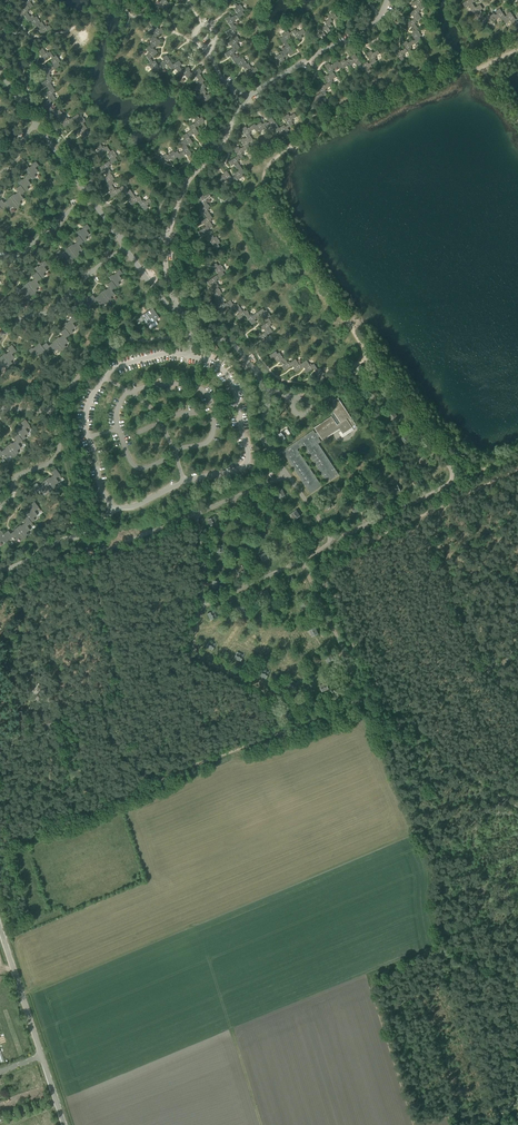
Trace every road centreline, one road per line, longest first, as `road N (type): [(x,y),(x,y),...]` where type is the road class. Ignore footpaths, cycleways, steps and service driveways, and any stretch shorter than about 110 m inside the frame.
road 1 (unclassified): [(517,475),(316,568),(373,699),(149,778),(89,556),(0,588)]
road 2 (track): [(517,705),(430,621),(425,545),(441,511)]
road 3 (unclassified): [(60,1124),(0,940)]
road 4 (track): [(122,685),(0,737)]

